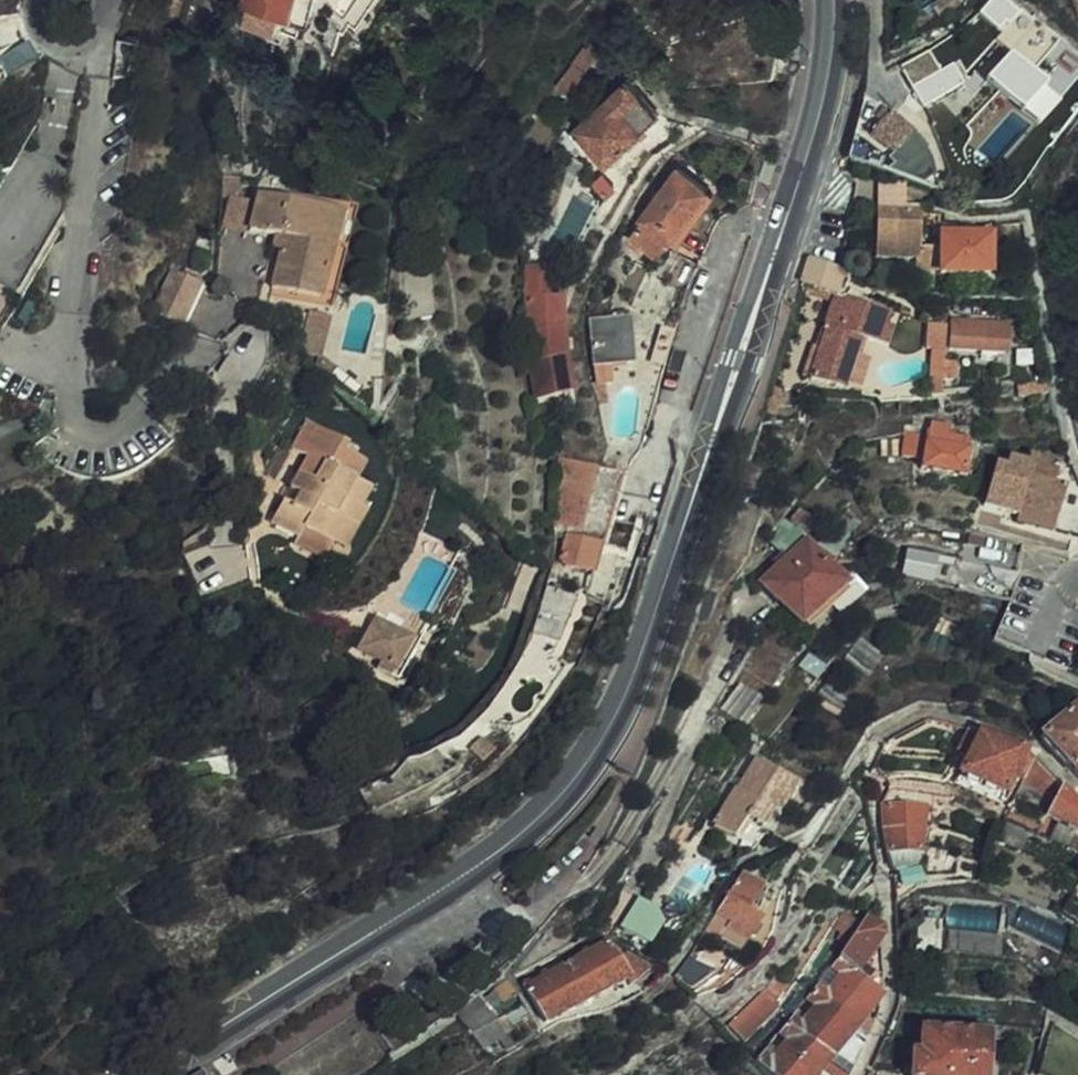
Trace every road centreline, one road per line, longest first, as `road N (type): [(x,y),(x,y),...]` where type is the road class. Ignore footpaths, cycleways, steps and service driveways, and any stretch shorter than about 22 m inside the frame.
road 1 (primary): [(160,1074),(567,803),(632,707),(824,99),(834,0)]
road 2 (residential): [(109,0),(97,52),(79,61),(58,53),(46,0)]

